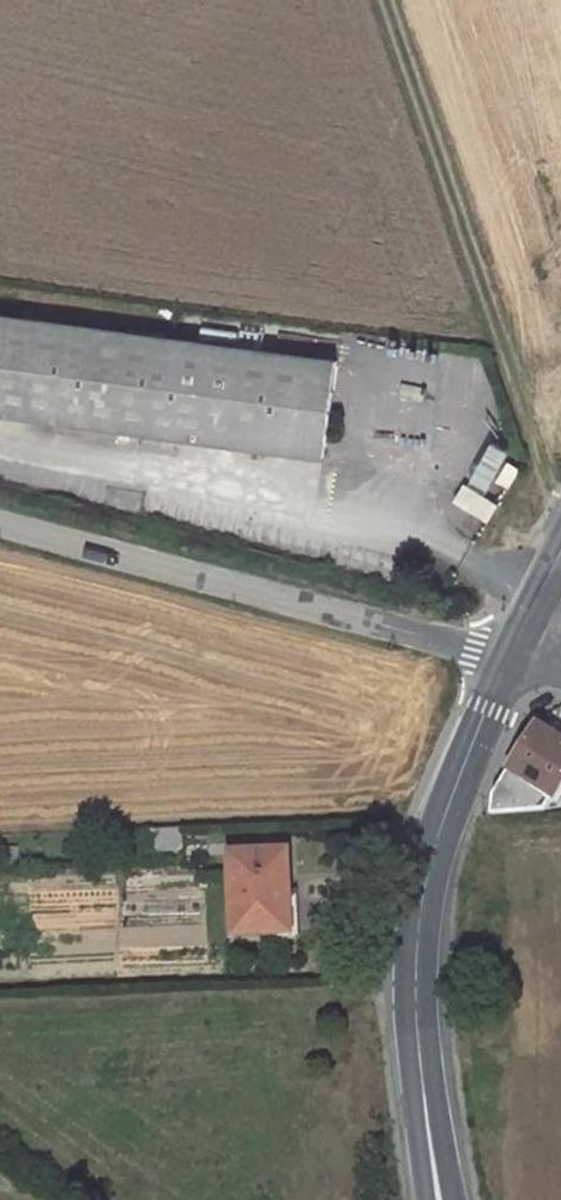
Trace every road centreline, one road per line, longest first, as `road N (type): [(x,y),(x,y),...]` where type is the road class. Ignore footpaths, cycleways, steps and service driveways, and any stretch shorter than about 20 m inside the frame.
road 1 (secondary): [(444,1199),(418,1055),(415,934),(434,847),(509,657)]
road 2 (unclassified): [(0,523),(509,657)]
road 3 (track): [(560,494),(391,0)]

